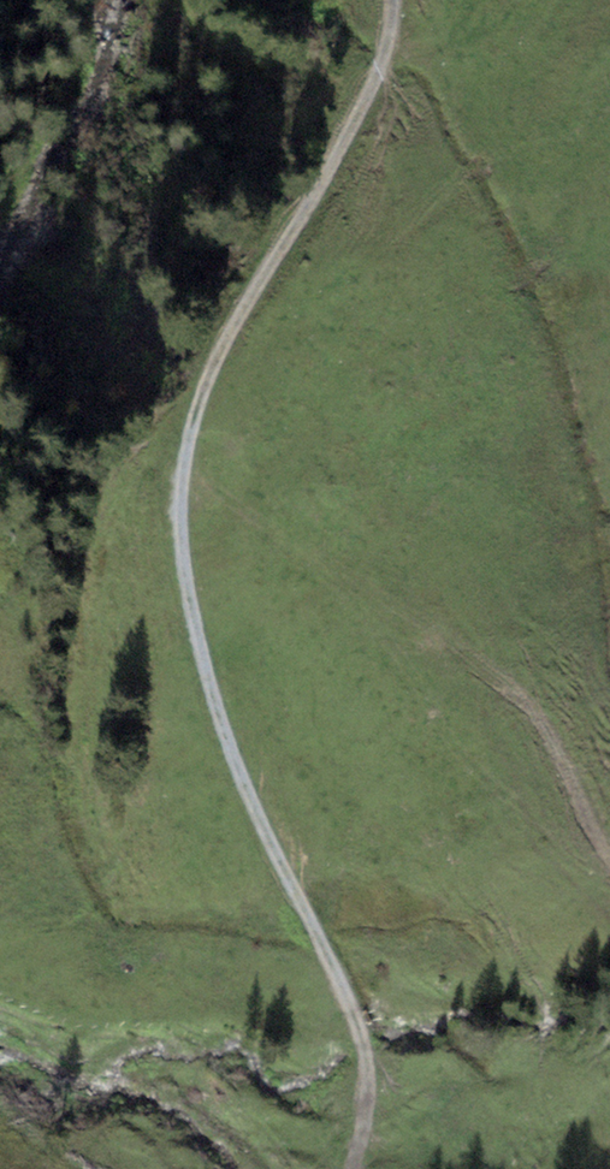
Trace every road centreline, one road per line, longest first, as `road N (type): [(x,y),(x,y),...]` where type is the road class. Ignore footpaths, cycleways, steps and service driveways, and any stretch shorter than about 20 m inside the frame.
road 1 (track): [(354,1168),(366,1103),(363,1044),(214,701),(186,580),(181,509),(201,396),(367,100),(394,0)]
road 2 (track): [(184,467),(517,696),(554,744),(609,863)]

